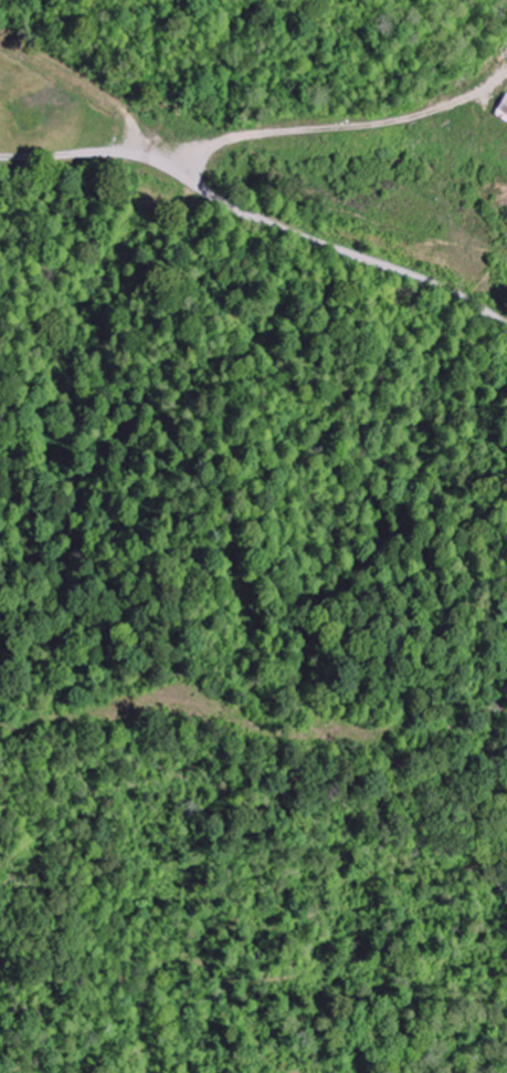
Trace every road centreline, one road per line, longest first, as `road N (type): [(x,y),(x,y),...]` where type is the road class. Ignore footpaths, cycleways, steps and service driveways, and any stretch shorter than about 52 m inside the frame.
road 1 (track): [(506,325),(440,288),(242,212),(163,163)]

